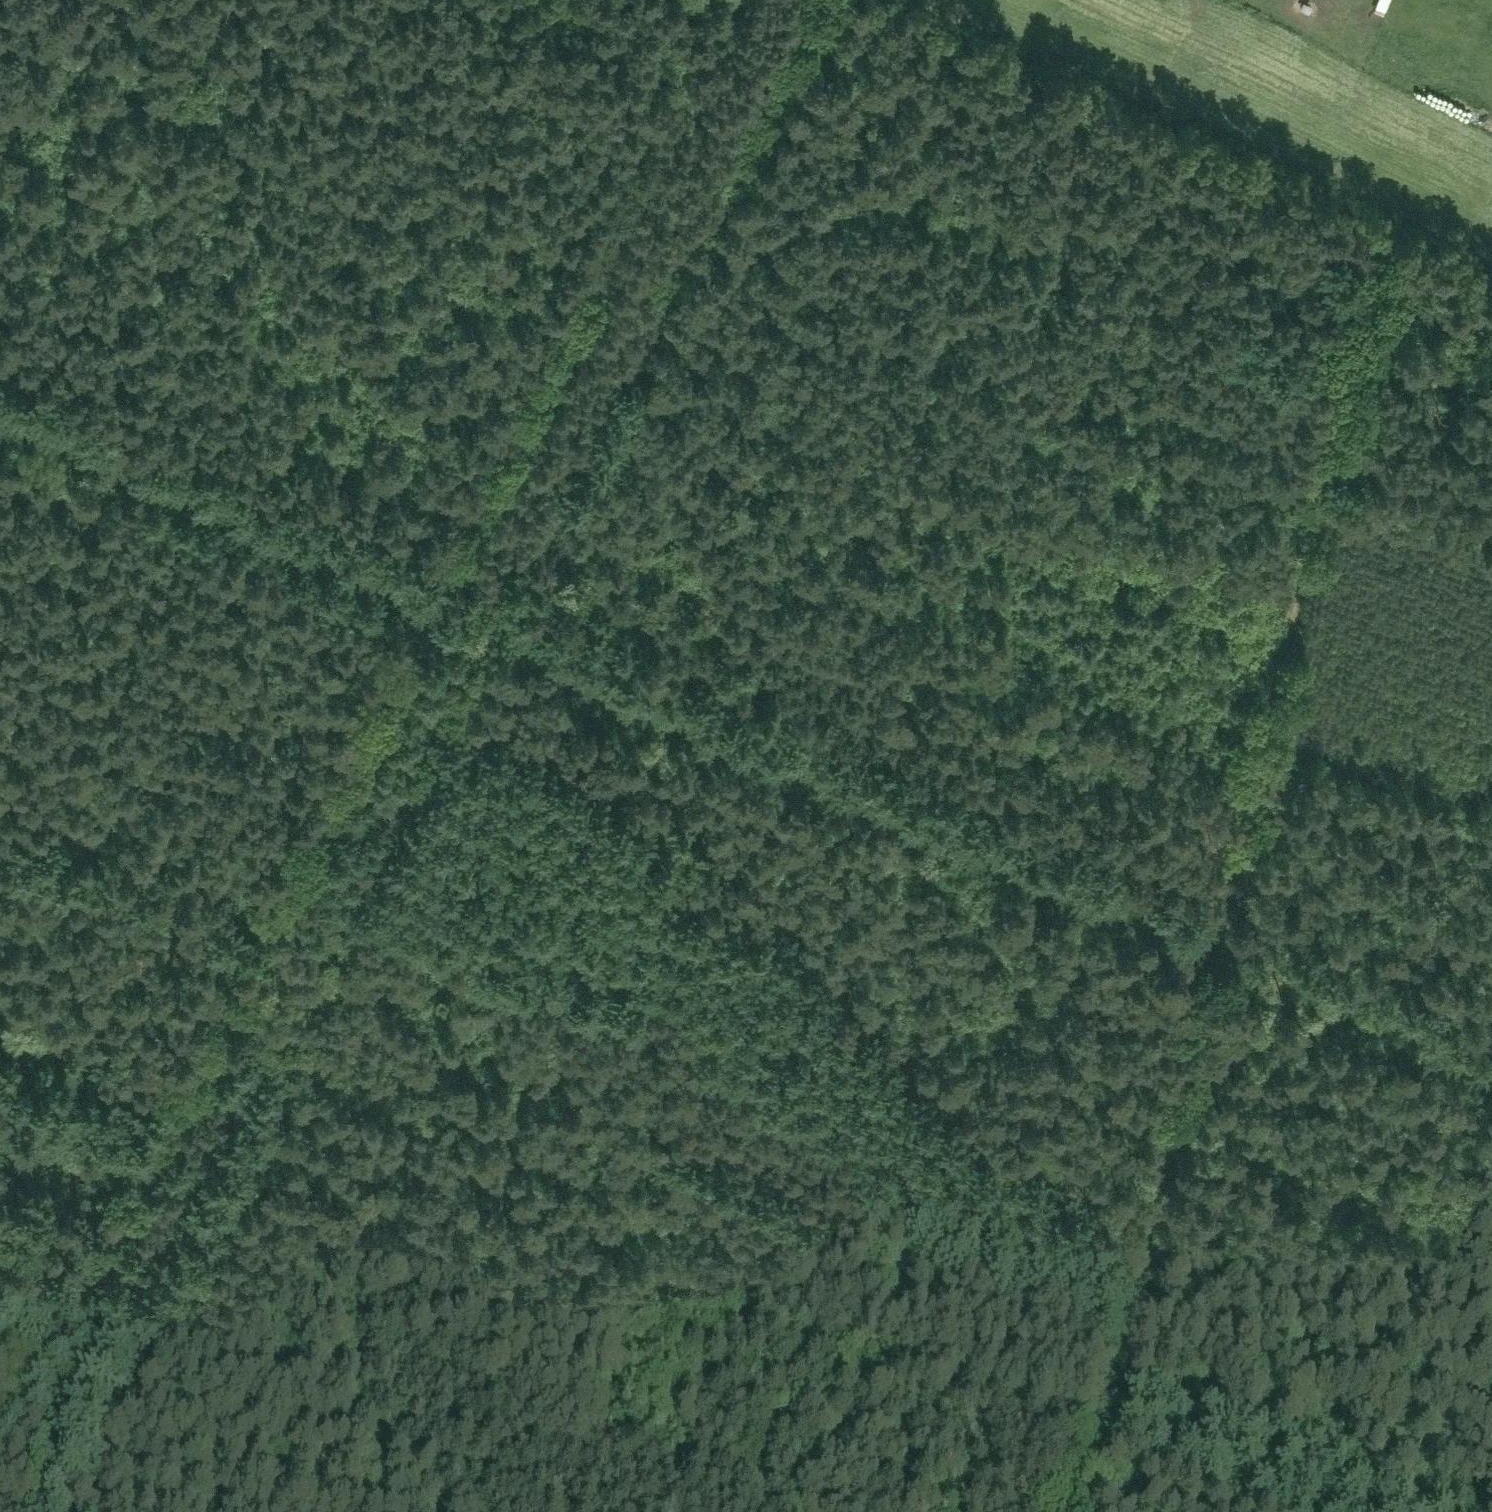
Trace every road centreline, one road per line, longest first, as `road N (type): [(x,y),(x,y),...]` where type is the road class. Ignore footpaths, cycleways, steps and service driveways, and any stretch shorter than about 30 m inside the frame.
road 1 (track): [(0,386),(450,596),(1227,940)]
road 2 (track): [(1073,1511),(1111,1396),(1227,940),(1397,218)]

